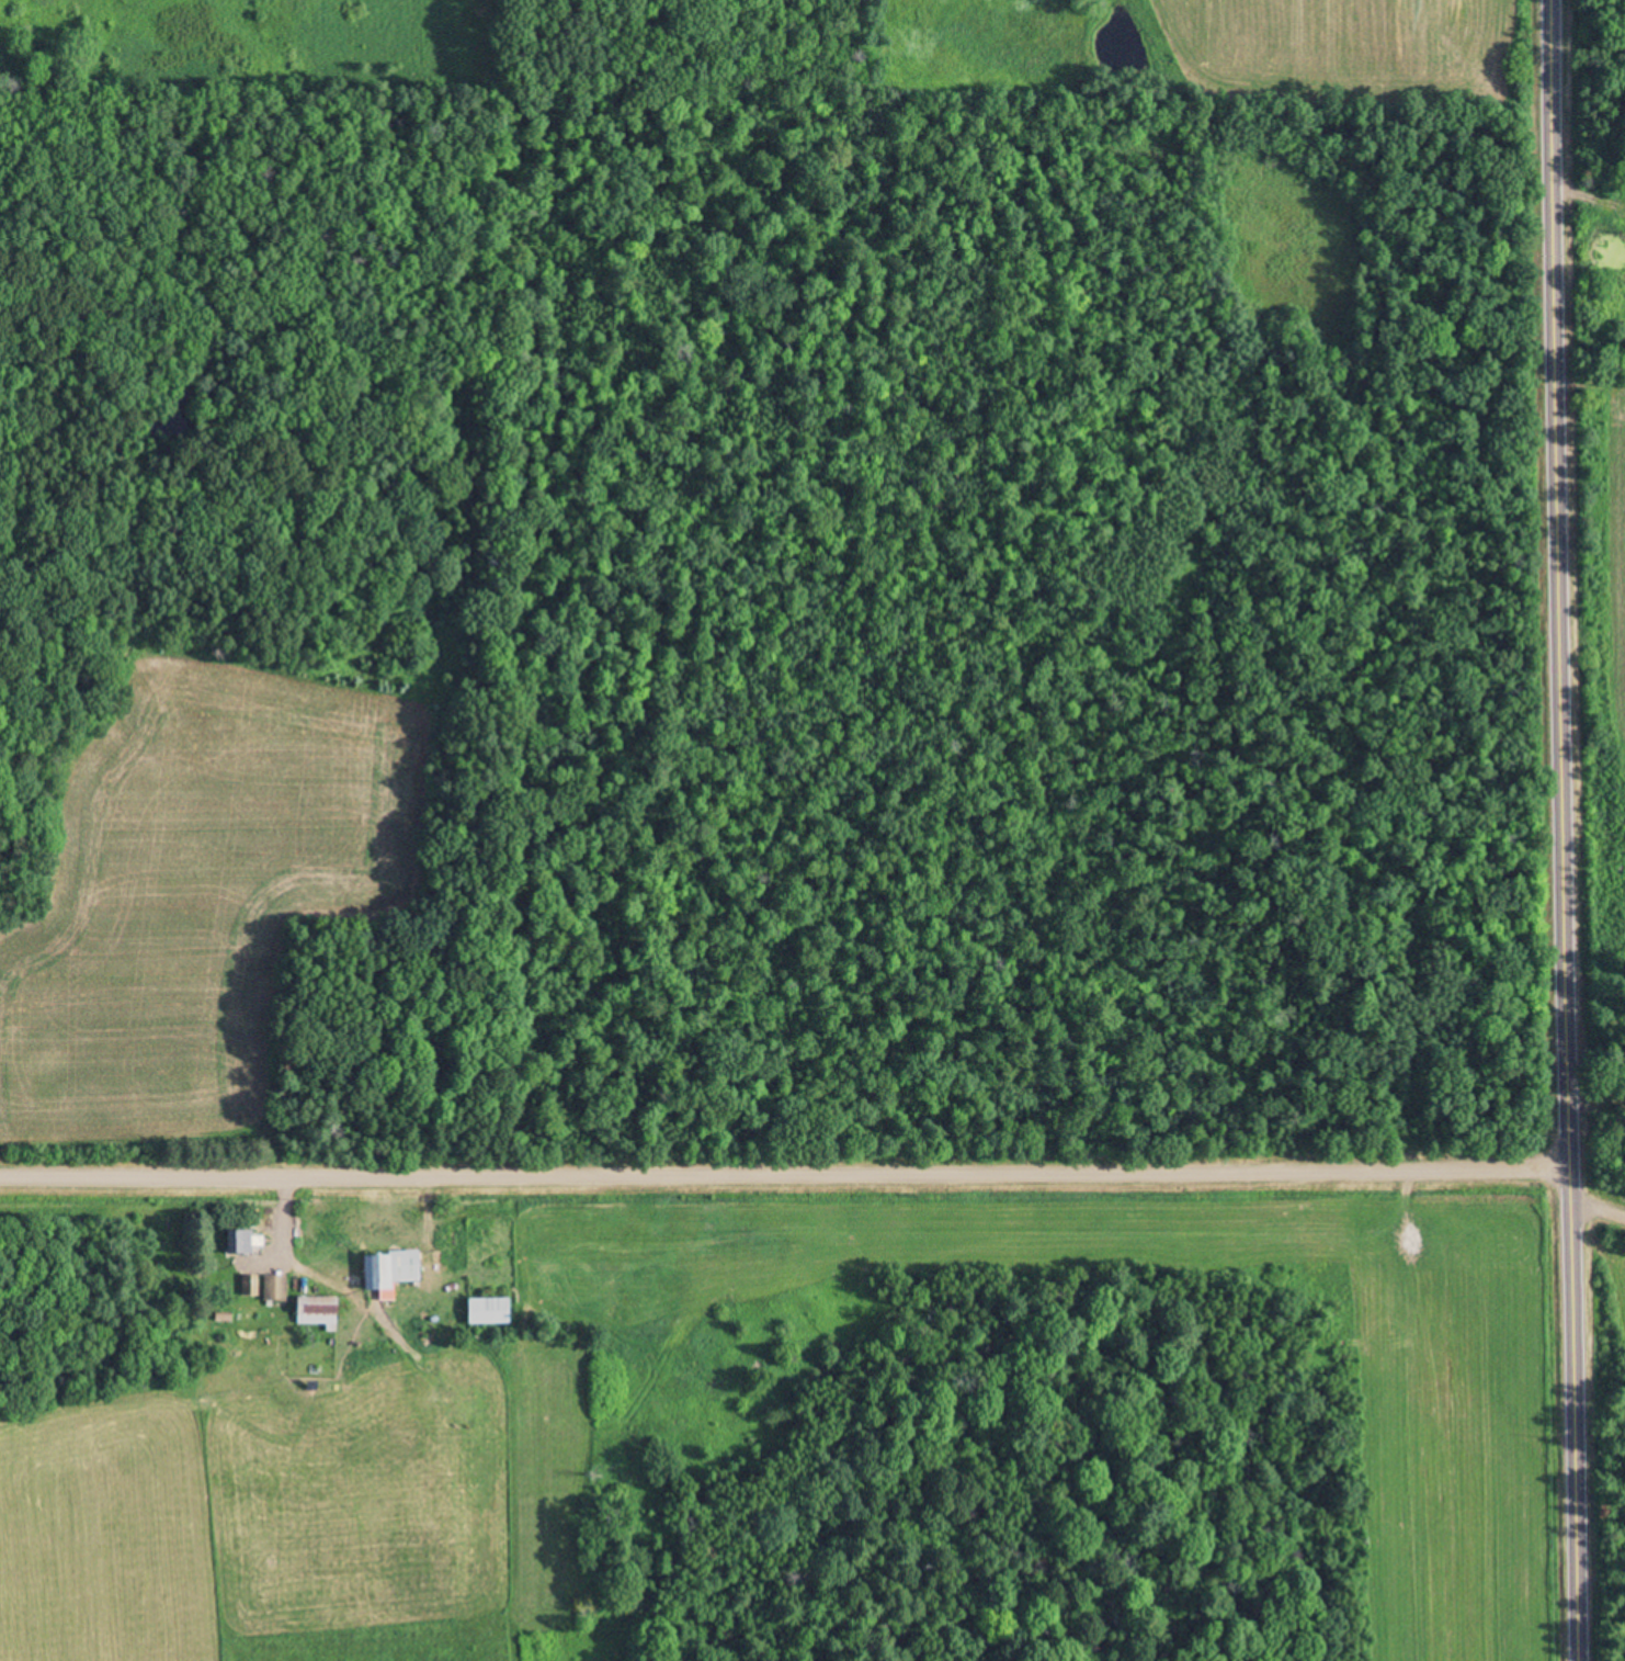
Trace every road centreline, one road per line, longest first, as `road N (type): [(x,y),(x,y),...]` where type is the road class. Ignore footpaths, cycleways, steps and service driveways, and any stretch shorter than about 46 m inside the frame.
road 1 (secondary): [(1576,1660),(1554,0)]
road 2 (residential): [(1566,1172),(0,1181)]

